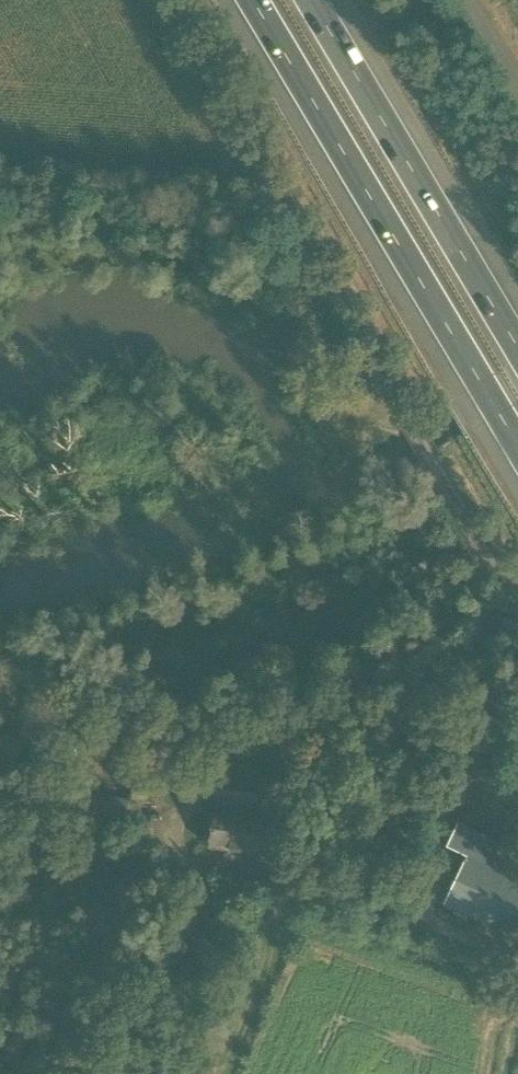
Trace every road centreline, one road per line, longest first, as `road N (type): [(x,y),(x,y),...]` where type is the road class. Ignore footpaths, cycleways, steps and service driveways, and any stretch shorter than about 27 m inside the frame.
road 1 (unclassified): [(453,492),(164,0)]
road 2 (motorway): [(251,0),(517,446)]
road 3 (motorway): [(517,357),(308,0)]

